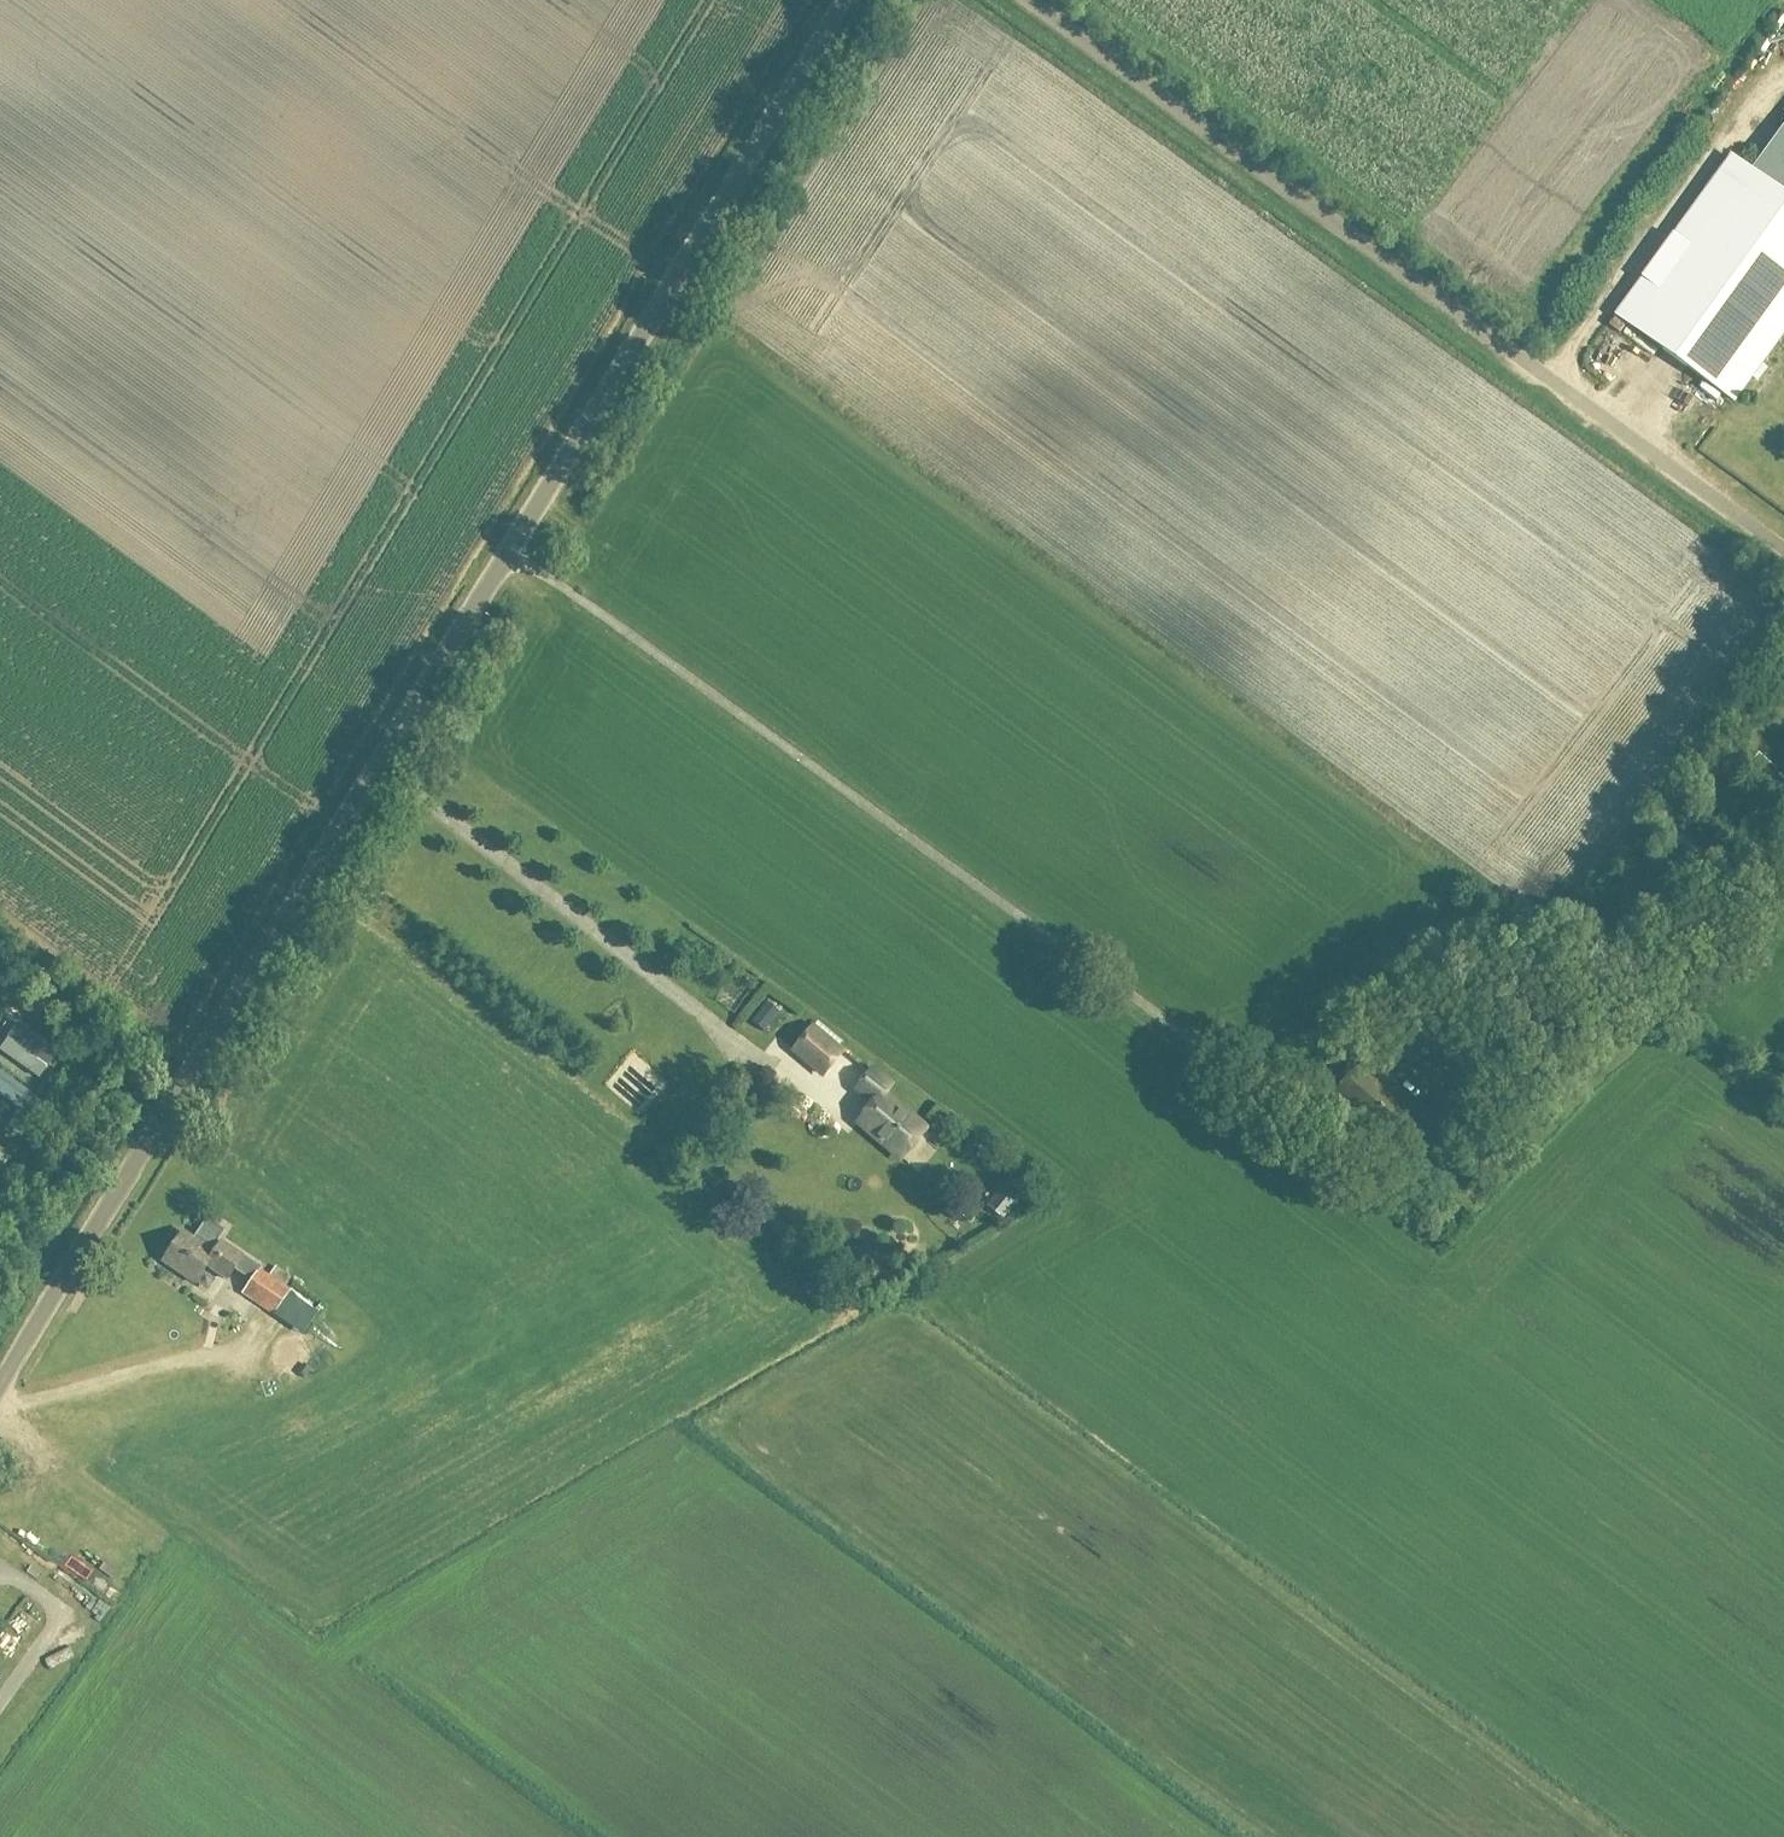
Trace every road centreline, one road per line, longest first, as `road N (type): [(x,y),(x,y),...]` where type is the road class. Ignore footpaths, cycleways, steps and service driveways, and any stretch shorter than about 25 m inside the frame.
road 1 (unclassified): [(0,1374),(253,944),(502,545)]
road 2 (unclassified): [(1783,553),(1019,0)]
road 3 (unclassified): [(1217,1053),(502,545)]
road 4 (unclassified): [(502,545),(843,0)]

